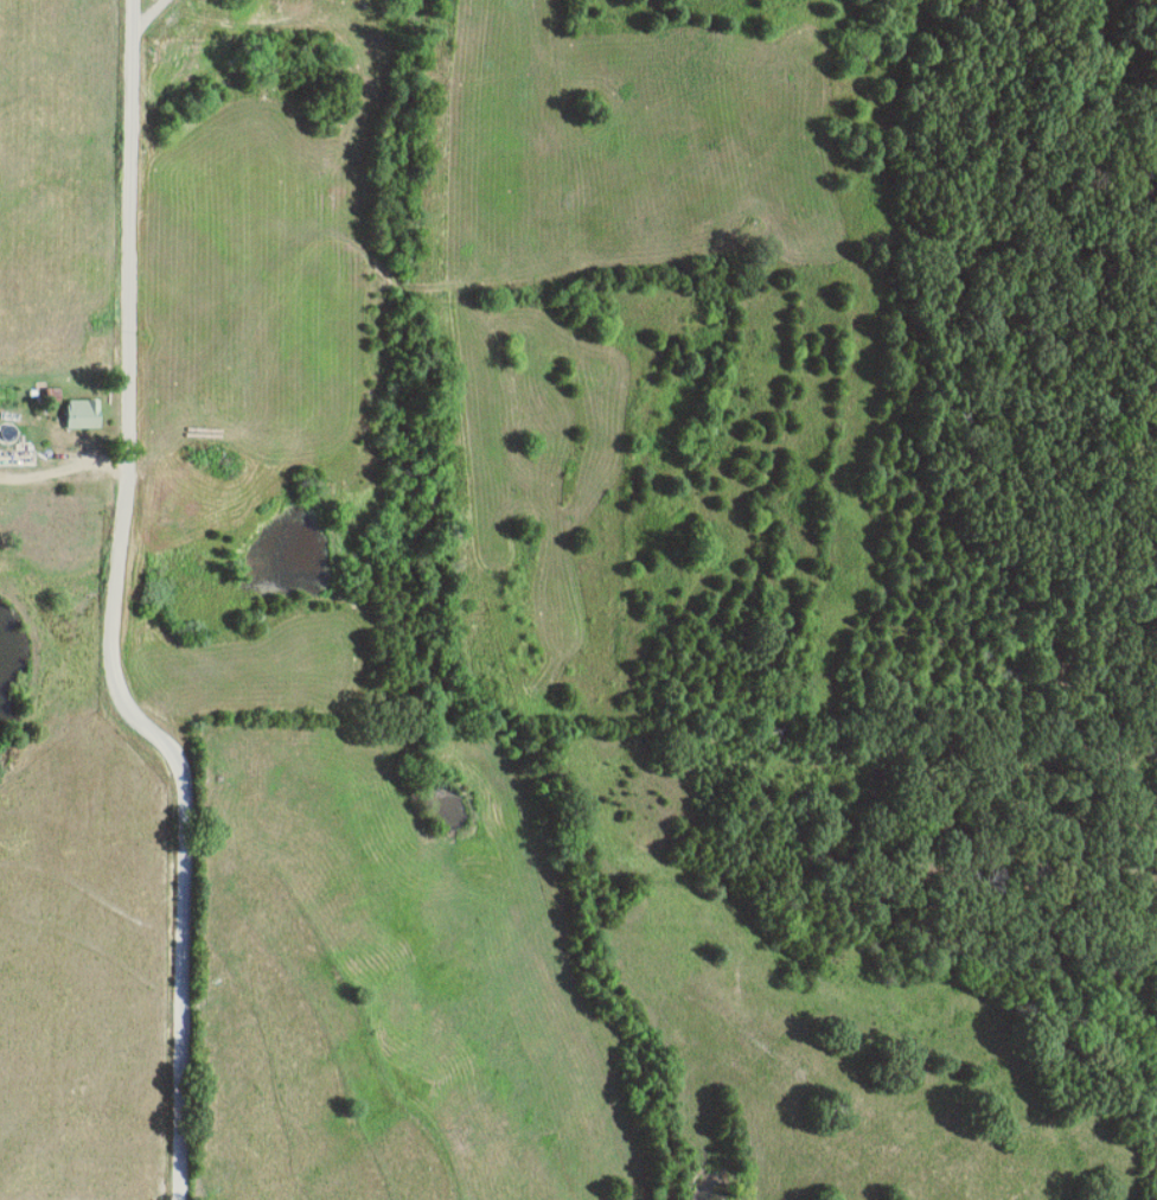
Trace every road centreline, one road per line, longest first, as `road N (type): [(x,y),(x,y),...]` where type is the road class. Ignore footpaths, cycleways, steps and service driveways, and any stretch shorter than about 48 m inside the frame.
road 1 (residential): [(192,1199),(193,780),(178,743),(129,713),(116,681),(142,428),(142,0)]
road 2 (residential): [(139,462),(110,460),(0,489)]

